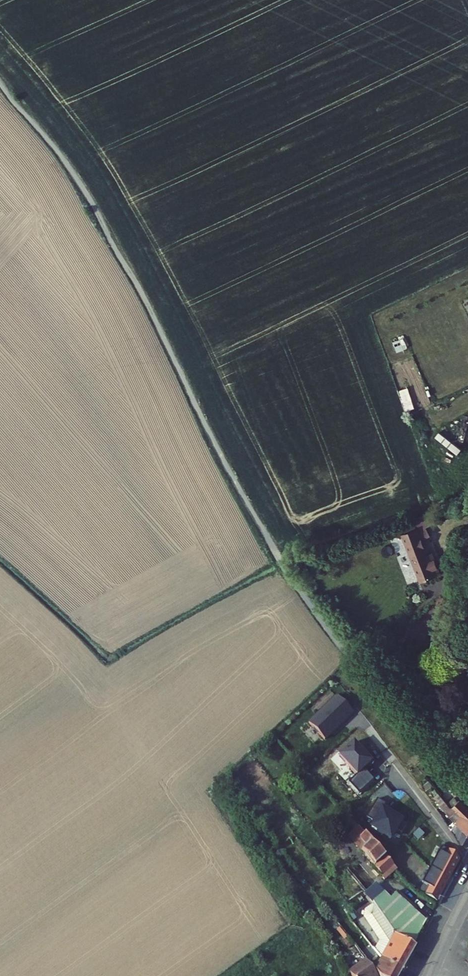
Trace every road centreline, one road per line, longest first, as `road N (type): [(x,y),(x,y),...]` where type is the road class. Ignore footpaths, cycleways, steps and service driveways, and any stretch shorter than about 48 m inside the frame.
road 1 (track): [(0,85),(97,209),(282,563),(351,653),(467,777)]

